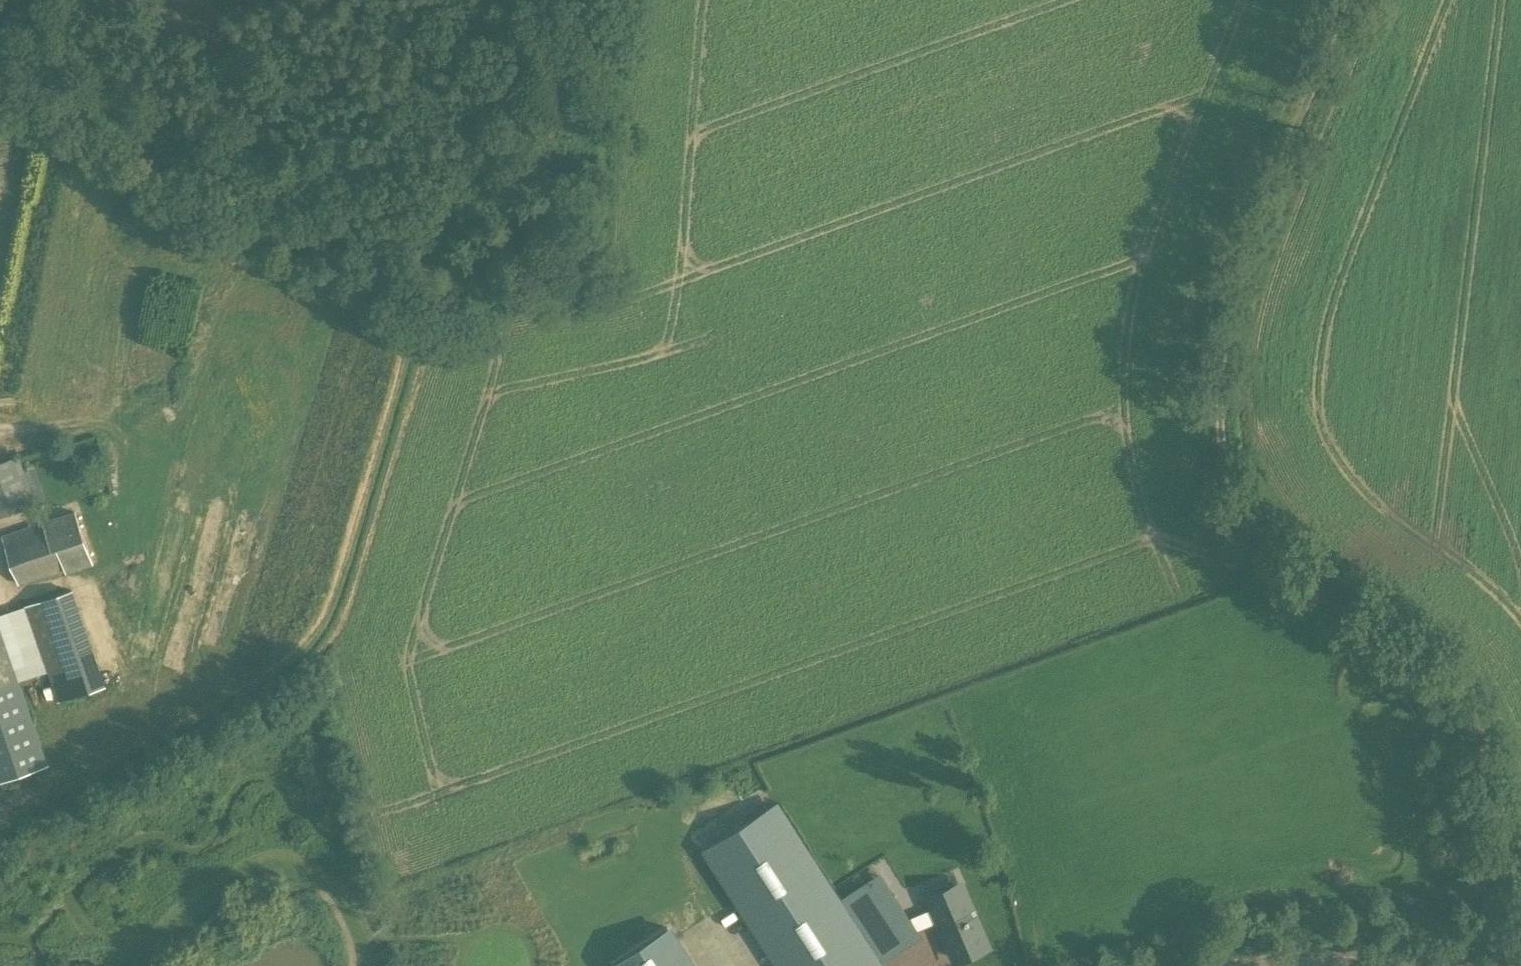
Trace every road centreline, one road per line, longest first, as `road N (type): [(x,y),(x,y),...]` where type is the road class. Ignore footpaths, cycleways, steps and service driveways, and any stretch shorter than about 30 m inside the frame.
road 1 (track): [(1520,900),(1491,770),(1459,693),(1407,641),(1291,559),(1225,465),(1224,350),(1236,297),(1344,0)]
road 2 (tertiary): [(1273,965),(1396,965)]

